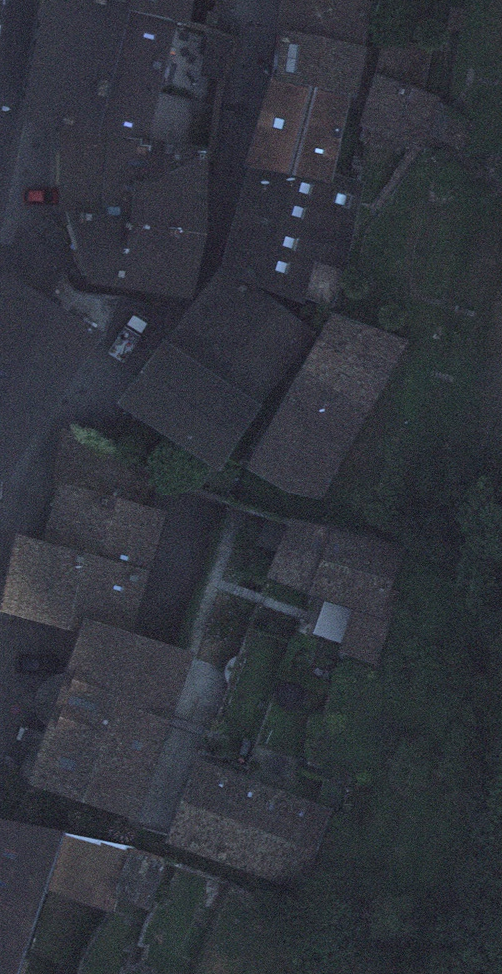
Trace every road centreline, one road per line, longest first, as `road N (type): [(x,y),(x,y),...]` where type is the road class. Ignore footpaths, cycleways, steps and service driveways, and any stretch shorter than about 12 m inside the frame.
road 1 (residential): [(0,565),(59,426),(89,387),(195,298),(214,251),(259,0)]

